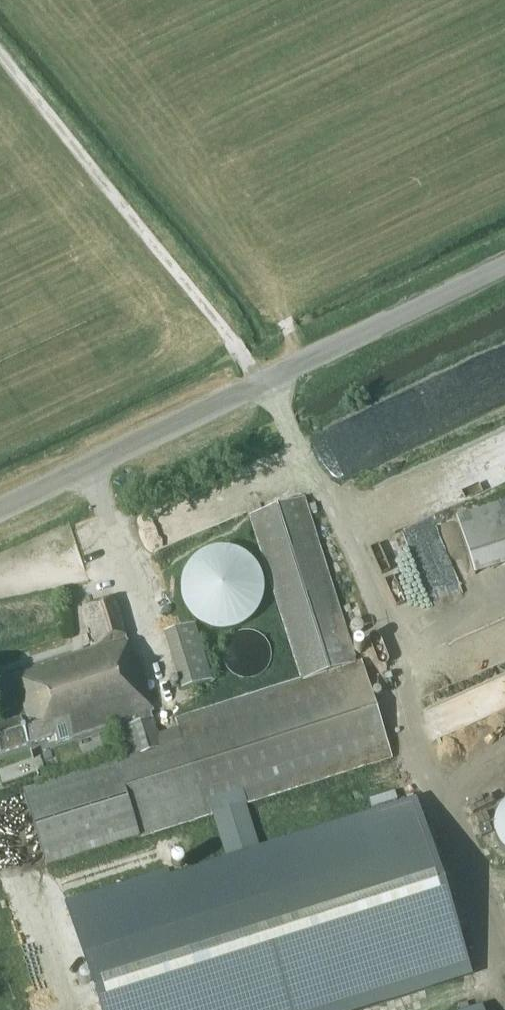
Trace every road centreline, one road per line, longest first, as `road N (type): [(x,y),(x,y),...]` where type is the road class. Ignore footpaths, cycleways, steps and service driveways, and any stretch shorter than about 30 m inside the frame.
road 1 (track): [(504,947),(403,718),(410,675),(371,560),(289,451),(261,379)]
road 2 (unclassified): [(261,379),(206,284),(0,30)]
road 3 (secondary): [(0,499),(261,379)]
road 4 (secondary): [(261,379),(504,260)]

